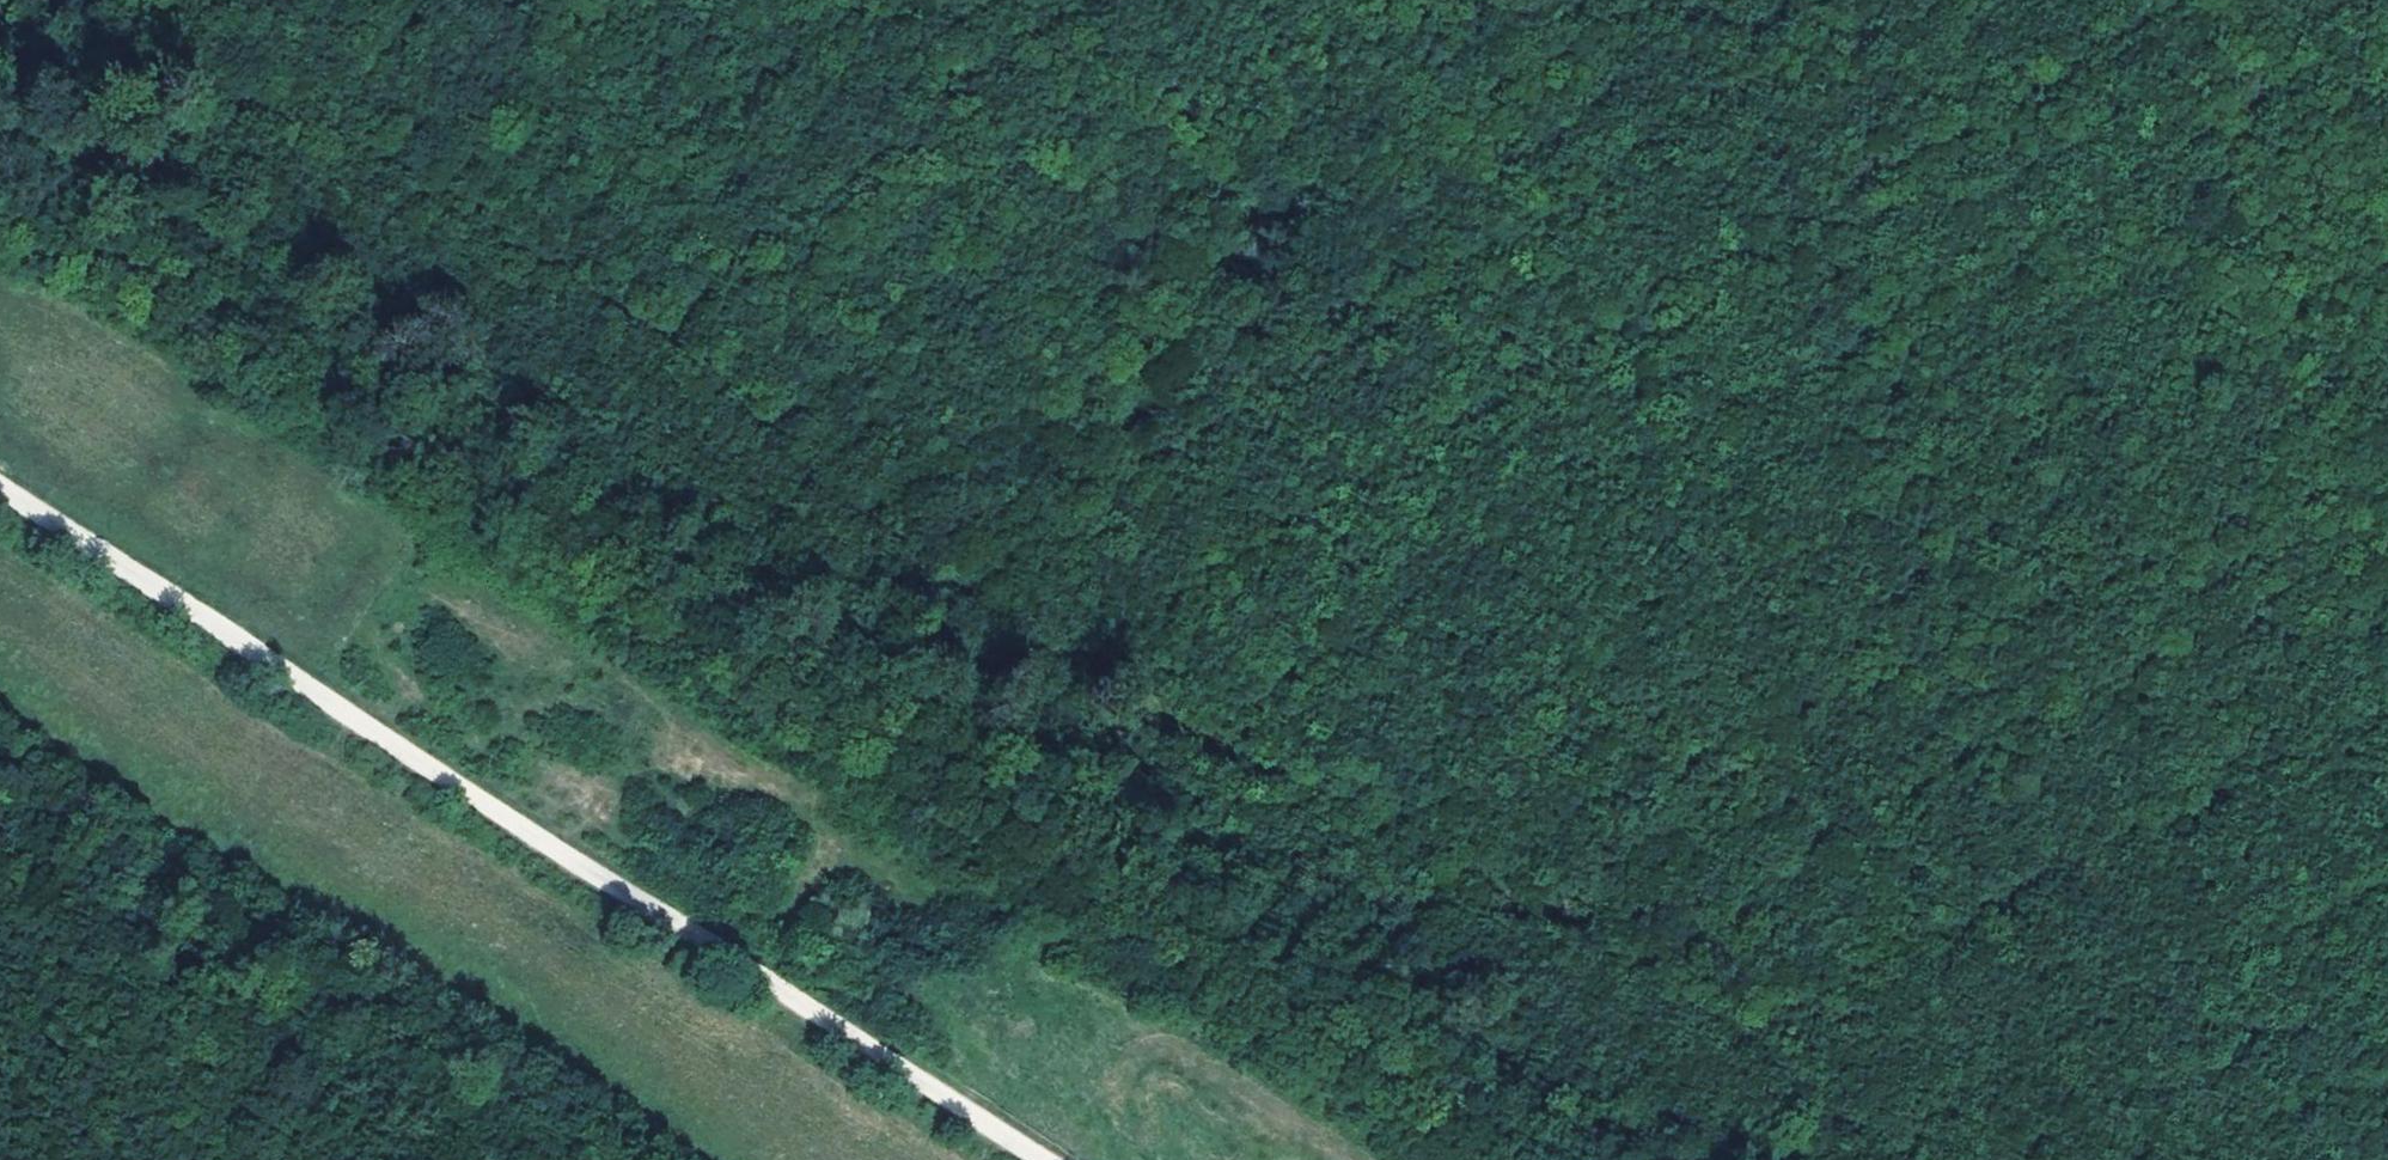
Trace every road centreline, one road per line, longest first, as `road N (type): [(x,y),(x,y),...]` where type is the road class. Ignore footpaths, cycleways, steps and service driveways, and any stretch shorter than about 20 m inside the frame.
road 1 (track): [(0,487),(1035,1159)]

